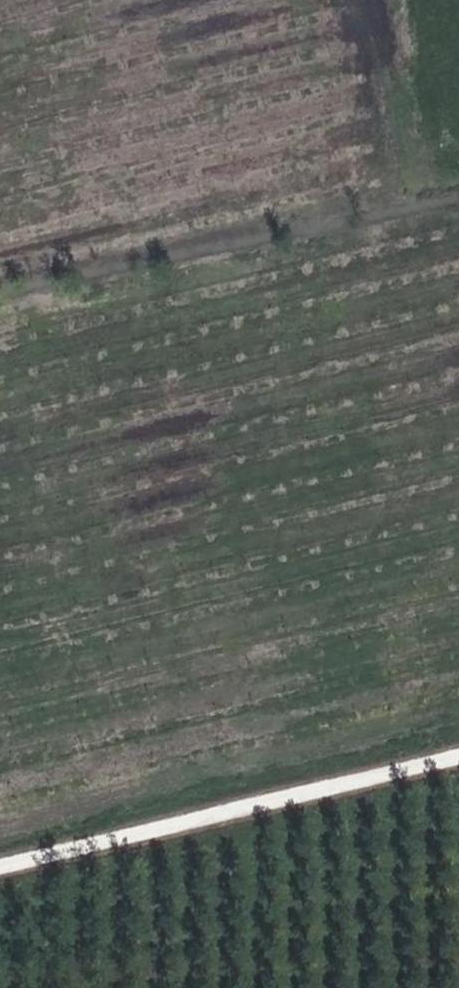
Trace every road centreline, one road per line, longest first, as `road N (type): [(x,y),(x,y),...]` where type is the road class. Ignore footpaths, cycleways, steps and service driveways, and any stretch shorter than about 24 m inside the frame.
road 1 (track): [(0,866),(458,752)]

